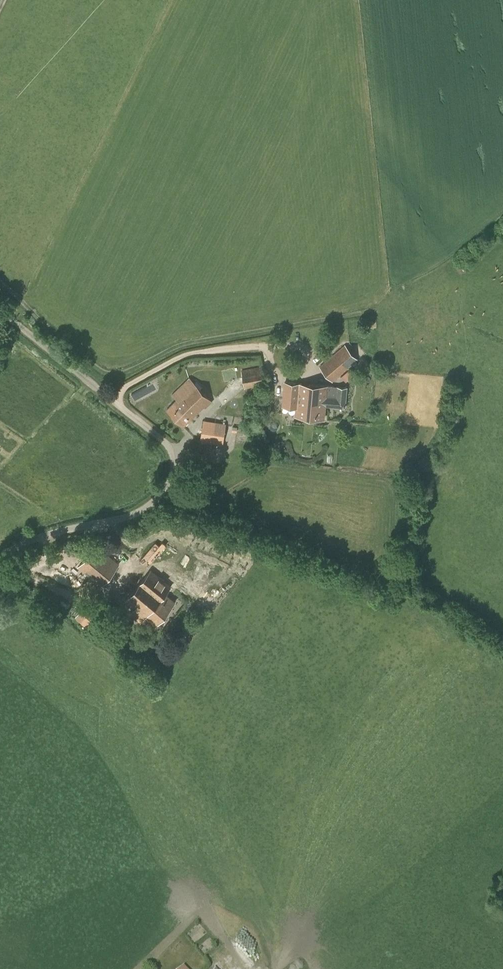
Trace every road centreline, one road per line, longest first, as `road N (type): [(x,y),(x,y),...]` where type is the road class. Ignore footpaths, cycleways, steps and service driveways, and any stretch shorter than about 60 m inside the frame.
road 1 (unclassified): [(0,558),(58,531),(140,511),(159,497),(173,452),(109,397)]

